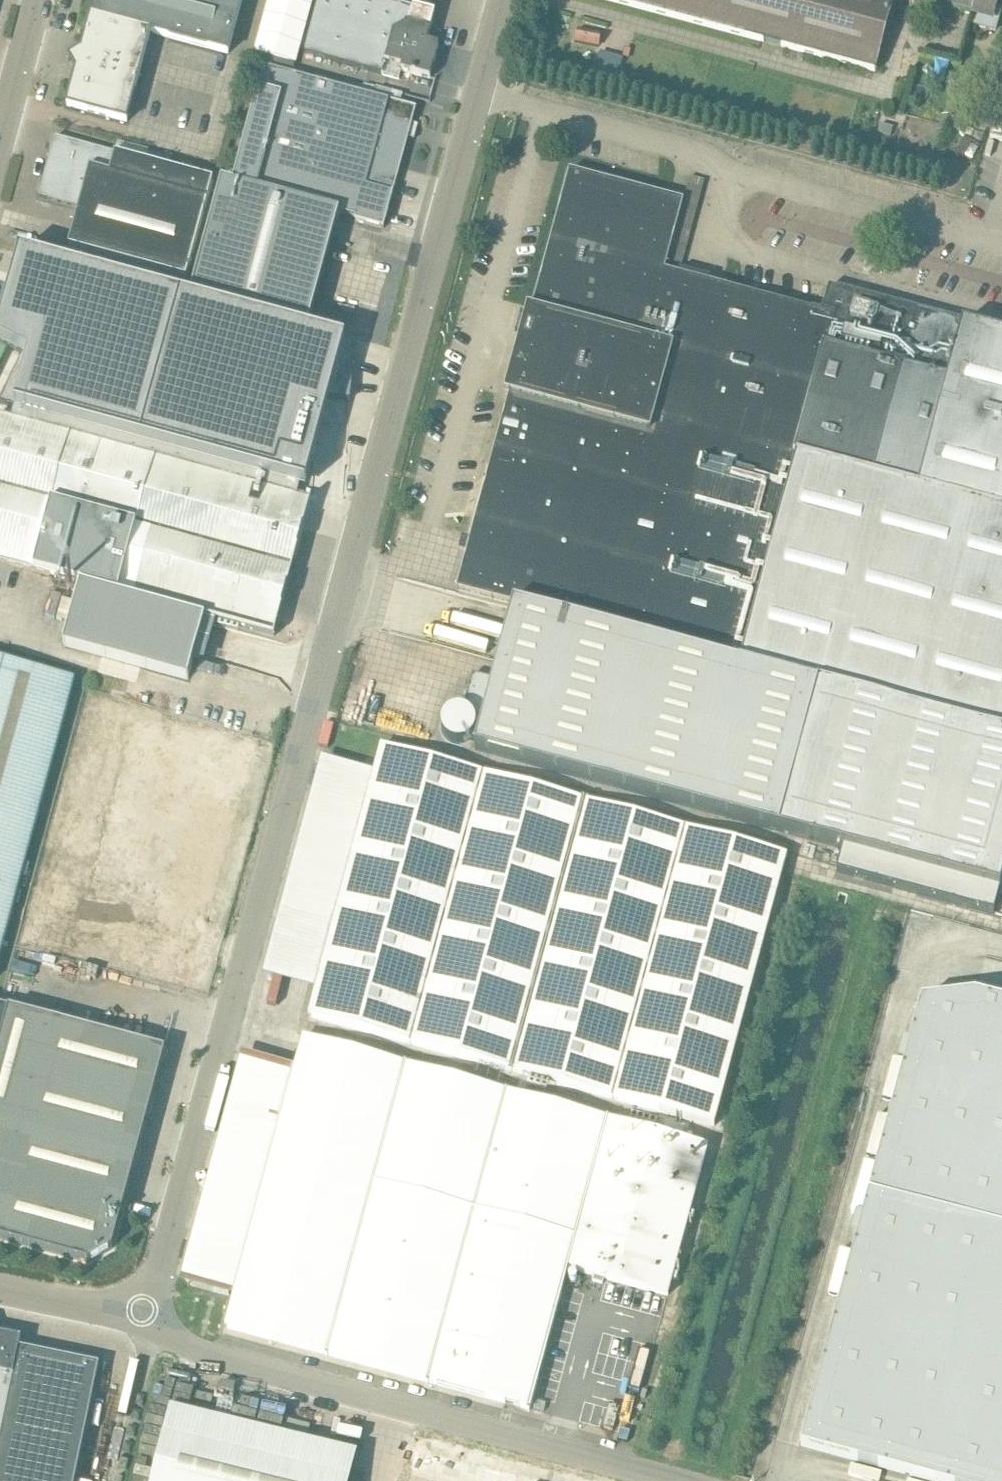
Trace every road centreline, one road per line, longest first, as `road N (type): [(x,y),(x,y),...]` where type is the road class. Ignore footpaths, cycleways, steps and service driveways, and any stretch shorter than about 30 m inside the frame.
road 1 (unclassified): [(146,1316),(490,0)]
road 2 (unclassified): [(661,1480),(193,1352),(146,1316)]
road 3 (unclassified): [(41,0),(0,153)]
road 4 (unclassified): [(0,1290),(146,1316)]

